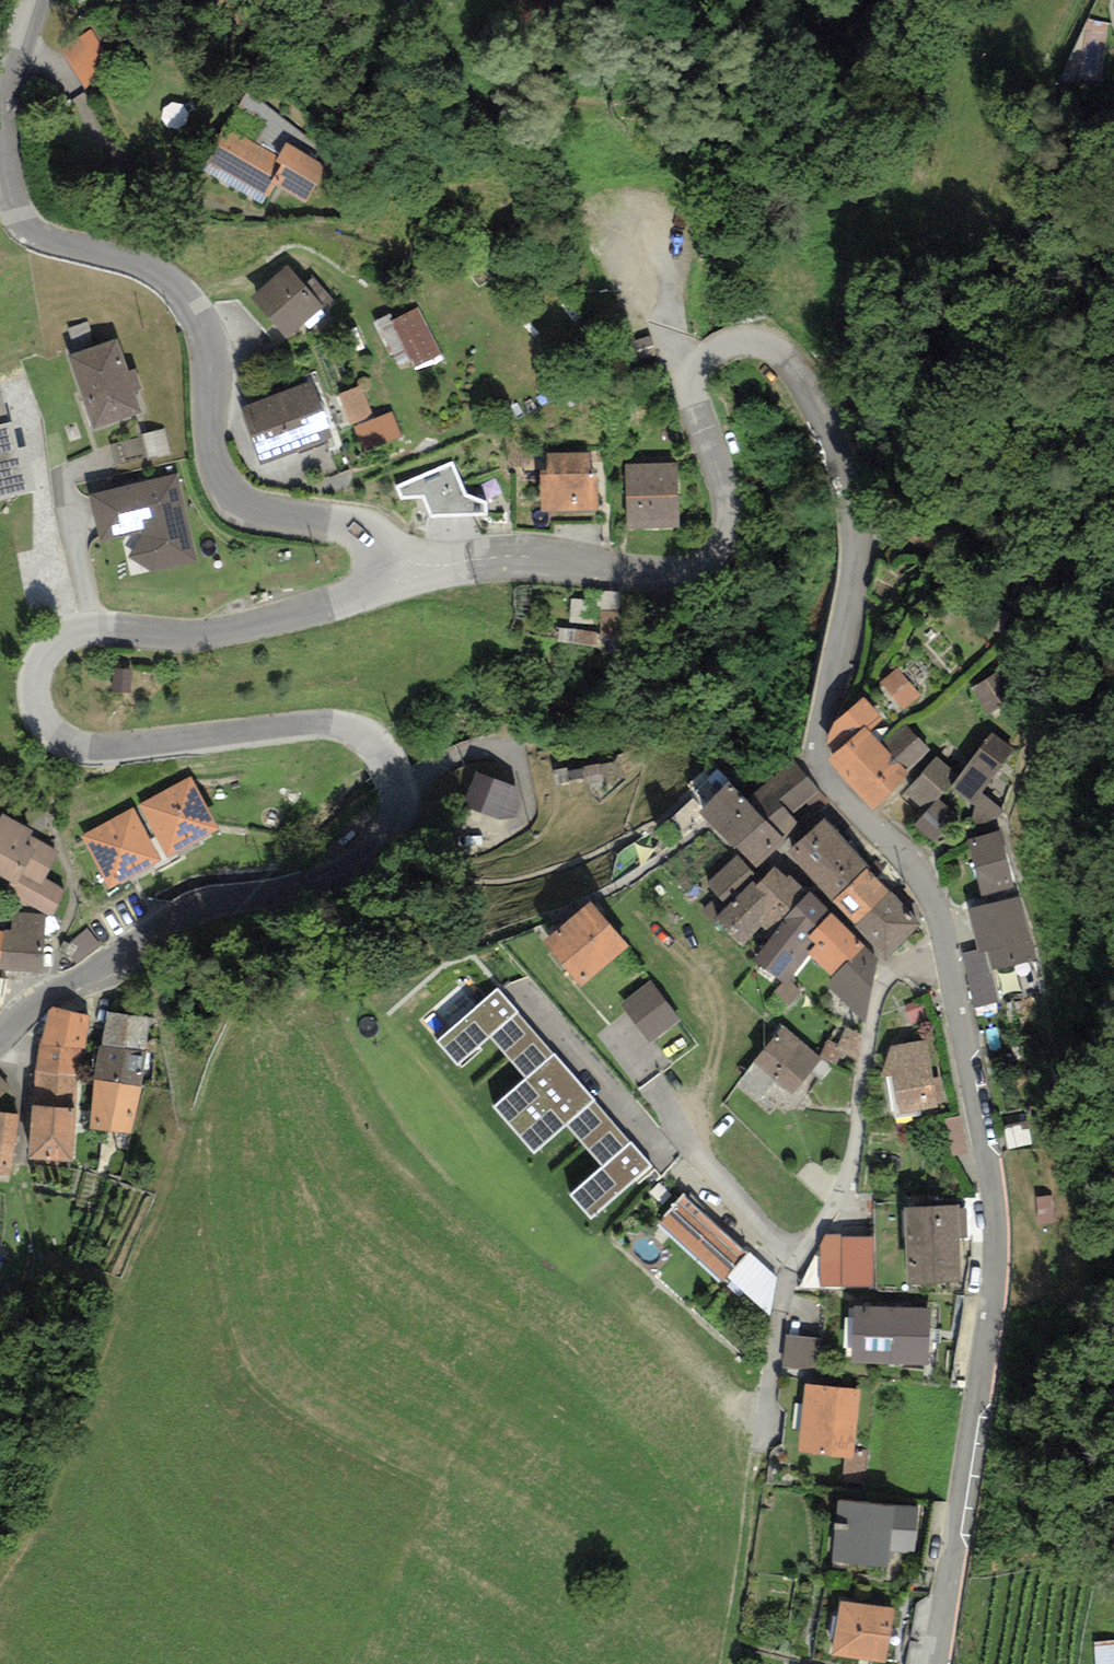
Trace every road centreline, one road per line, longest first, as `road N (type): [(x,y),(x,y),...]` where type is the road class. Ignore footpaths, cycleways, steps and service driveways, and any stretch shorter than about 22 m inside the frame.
road 1 (tertiary): [(698,366),(716,346),(740,340),(782,355),(818,408),(844,472),(854,512),(855,578),(818,753),(835,792),(913,869),(931,900),(995,1180),(999,1266),(938,1663)]
road 2 (tertiary): [(399,569),(359,532),(260,513),(218,425),(207,336),(190,306),(139,267),(57,239),(17,194),(16,128),(45,0)]
road 3 (tertiary): [(399,569),(489,558),(646,573),(703,564),(717,551),(730,518),(692,391),(698,366)]
road 4 (tertiary): [(397,782),(372,743),(336,725),(114,749),(68,741),(40,718),(38,666),(63,637),(97,628)]
road 5 (tertiary): [(0,1037),(55,987),(203,907),(361,862),(398,822),(397,782)]
road 6 (track): [(793,1265),(729,1663)]
road 7 (tertiary): [(97,628),(237,629),(339,600),(399,569)]
road 8 (residential): [(397,782),(455,754),(492,749),(513,757),(523,779),(518,827),(467,844)]
road 9 (residential): [(97,628),(65,470),(101,460)]
road 10 (residential): [(698,366),(666,331),(635,222)]

